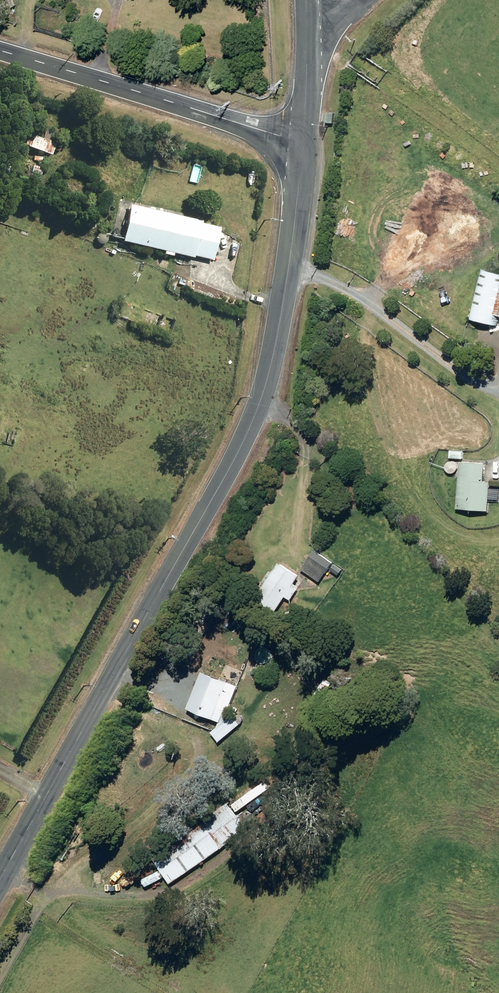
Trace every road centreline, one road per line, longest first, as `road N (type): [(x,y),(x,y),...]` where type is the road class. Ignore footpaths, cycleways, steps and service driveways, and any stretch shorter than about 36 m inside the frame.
road 1 (tertiary): [(0,881),(251,424),(277,332),(303,141)]
road 2 (unclassified): [(0,51),(303,141)]

